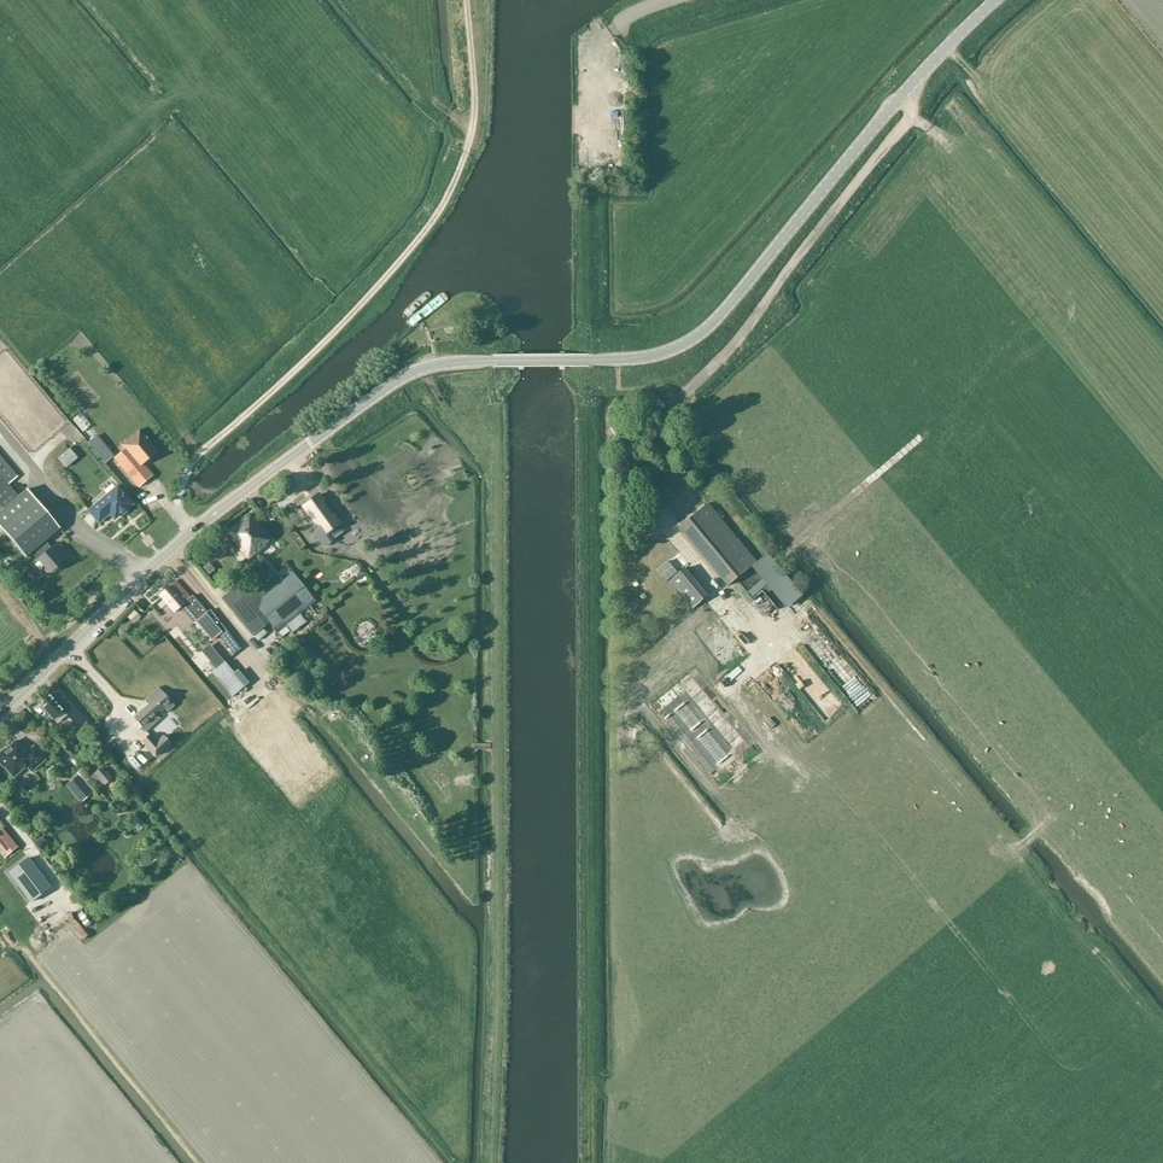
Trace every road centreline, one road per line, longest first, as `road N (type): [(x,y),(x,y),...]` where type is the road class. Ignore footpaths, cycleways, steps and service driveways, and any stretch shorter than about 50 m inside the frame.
road 1 (tertiary): [(0,714),(191,532),(406,375),(461,363),(630,361),(694,343),(944,49),(999,0)]
road 2 (track): [(191,532),(174,506),(195,459),(346,320),(448,194),(475,105),(466,0)]

